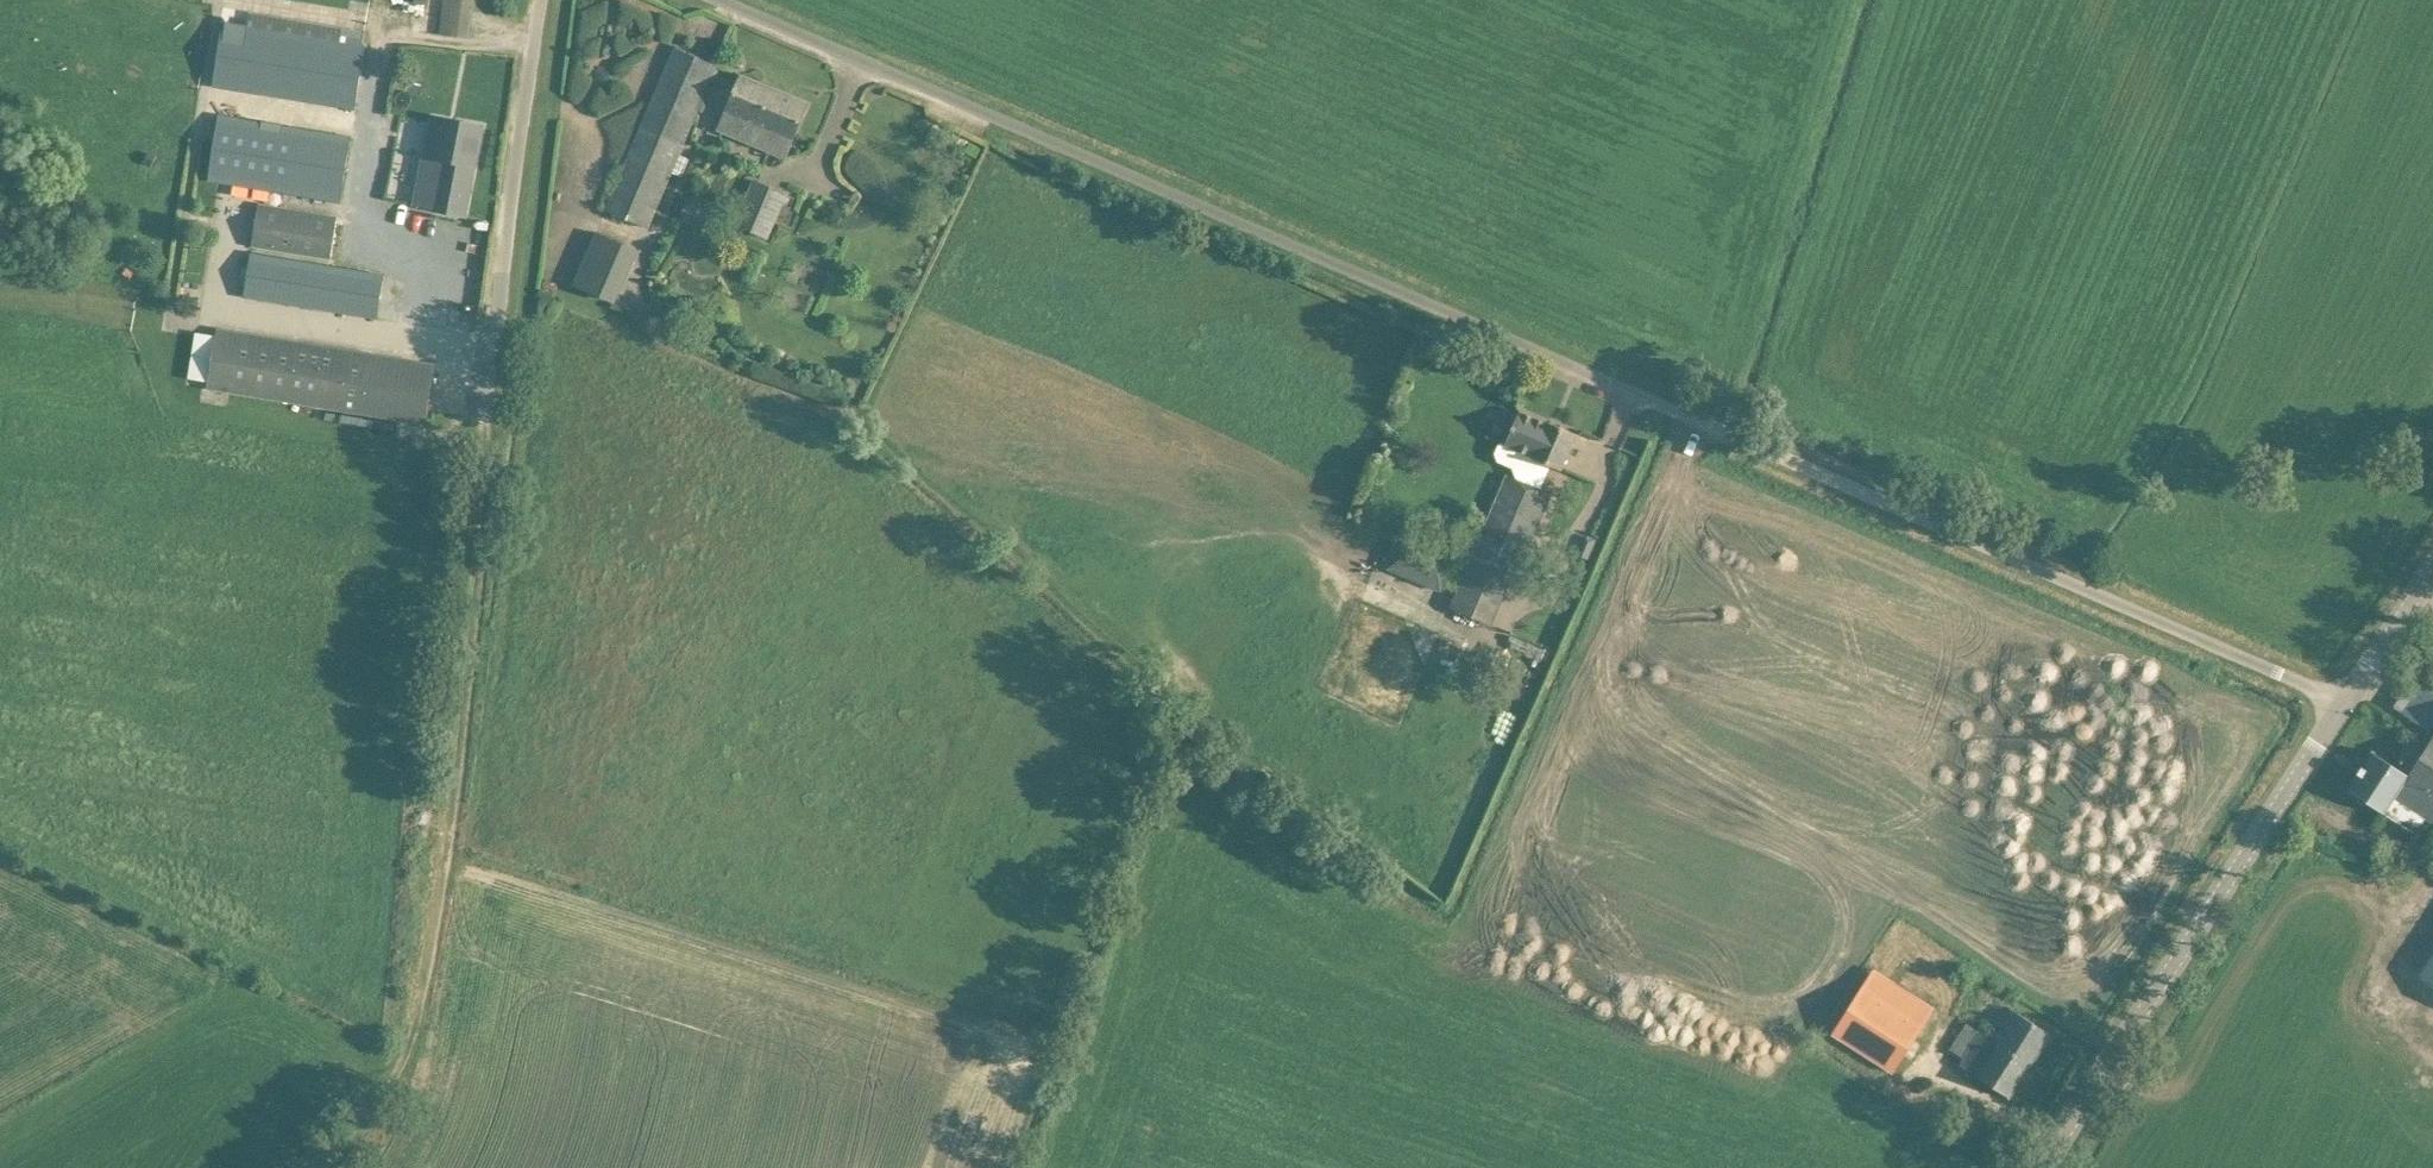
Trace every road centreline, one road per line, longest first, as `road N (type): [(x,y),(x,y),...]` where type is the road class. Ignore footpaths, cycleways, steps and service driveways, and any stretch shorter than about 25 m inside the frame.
road 1 (unclassified): [(2342,702),(721,0)]
road 2 (track): [(484,407),(487,483),(427,954),(390,1081),(337,1167)]
road 3 (tertiary): [(2045,1167),(2342,702)]
road 4 (unclassified): [(484,407),(543,0)]
road 5 (tertiary): [(2342,702),(2432,567)]

